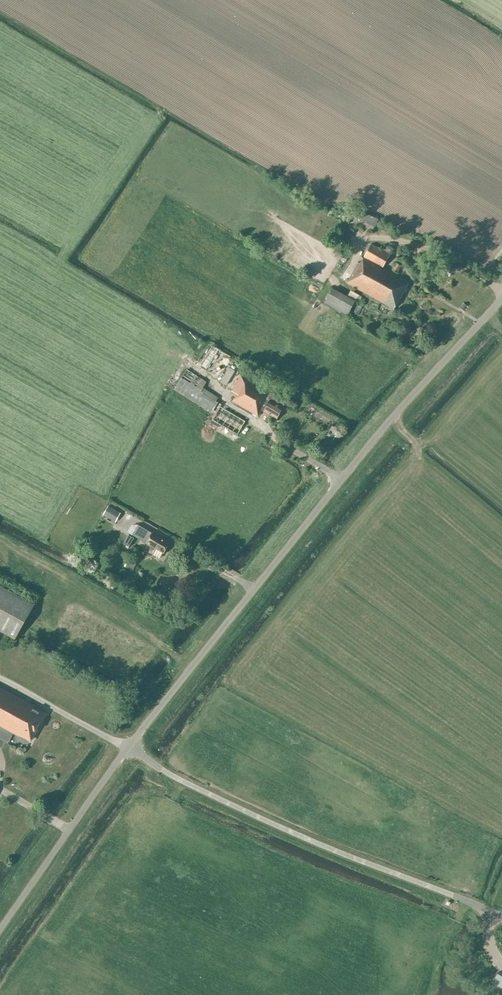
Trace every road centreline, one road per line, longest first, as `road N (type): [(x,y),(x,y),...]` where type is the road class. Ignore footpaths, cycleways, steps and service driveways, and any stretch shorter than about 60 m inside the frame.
road 1 (unclassified): [(0,930),(128,749),(339,481),(501,300)]

